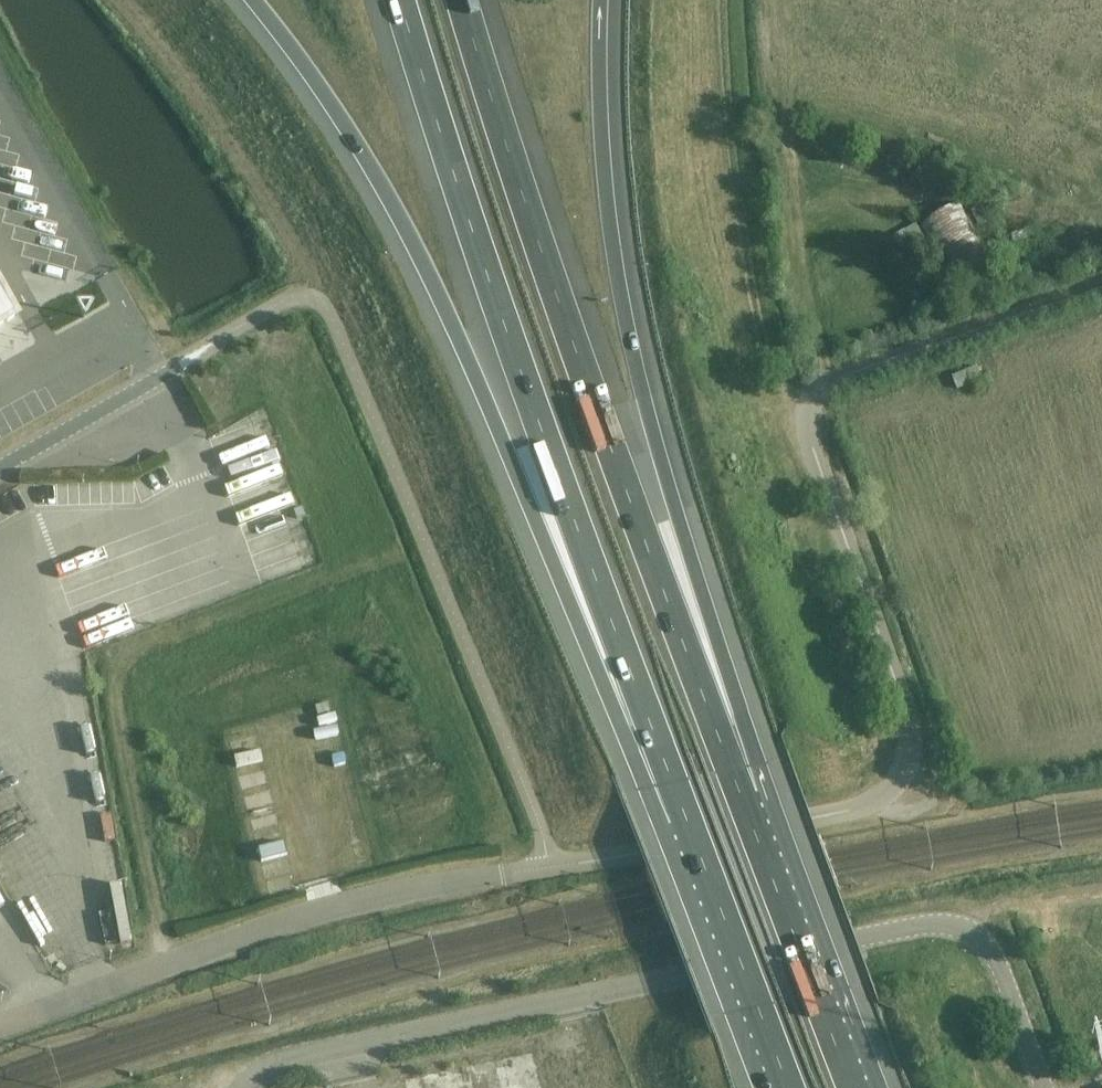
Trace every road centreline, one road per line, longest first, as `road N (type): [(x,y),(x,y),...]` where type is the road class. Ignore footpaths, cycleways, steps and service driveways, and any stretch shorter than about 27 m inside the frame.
road 1 (unclassified): [(182,961),(312,914),(827,823),(877,804),(907,748),(903,709),(811,464),(804,434),(811,402),(838,383),(1101,291)]
road 2 (motorway): [(248,0),(291,51),(397,215),(649,797),(691,832)]
road 3 (unclassified): [(1042,1087),(994,954),(977,935),(921,924),(346,1048),(274,1066),(242,1087)]
road 4 (motorway): [(401,0),(531,395),(691,832)]
road 5 (motorway): [(749,808),(582,379),(458,0)]
road 6 (motorway): [(749,808),(761,774),(649,439),(607,235),(599,0)]
road 7 (motorway): [(853,1087),(749,808)]
road 8 (motorway): [(691,832),(790,1087)]
road 9 (unclassified): [(0,468),(170,372)]
road 10 (unclassified): [(182,961),(0,1030)]

